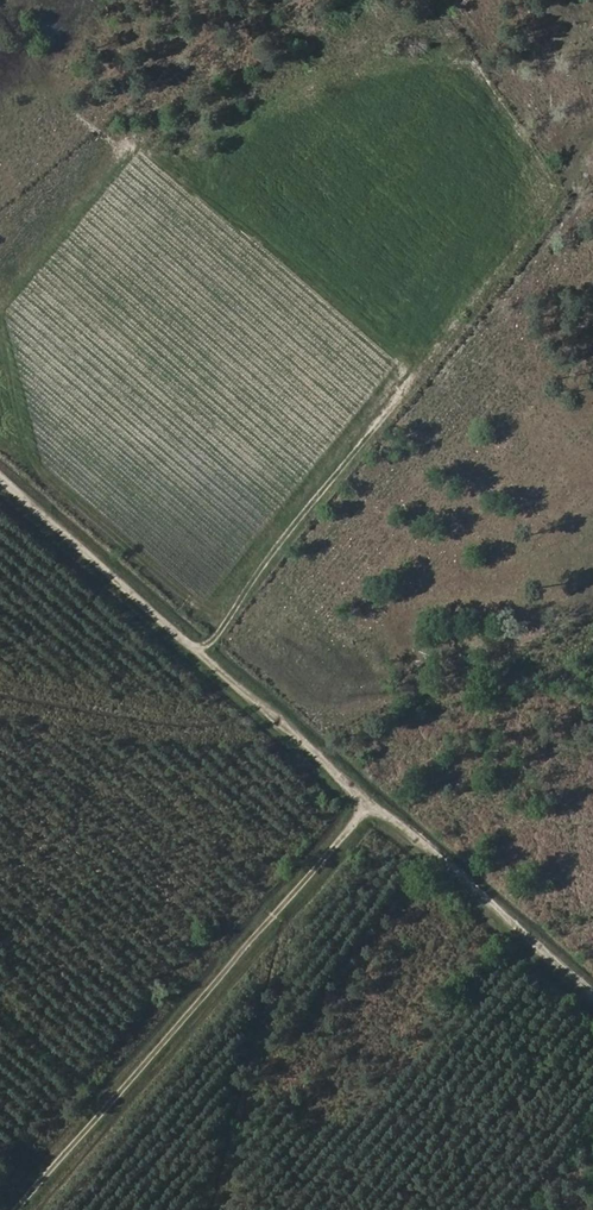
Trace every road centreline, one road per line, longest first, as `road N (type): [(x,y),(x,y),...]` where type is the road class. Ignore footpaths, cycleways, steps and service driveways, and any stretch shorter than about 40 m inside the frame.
road 1 (track): [(0,484),(592,997)]
road 2 (track): [(30,1209),(371,805)]
road 3 (track): [(192,650),(423,363)]

